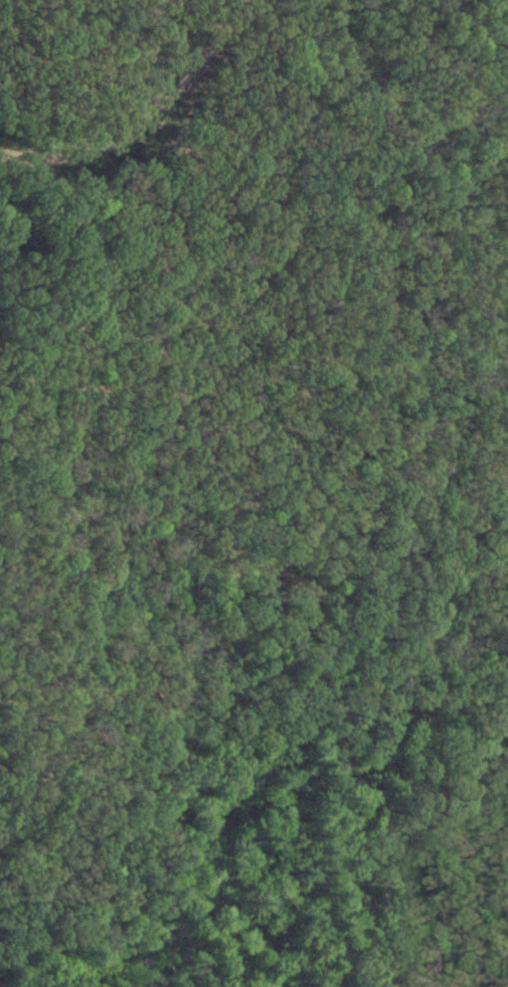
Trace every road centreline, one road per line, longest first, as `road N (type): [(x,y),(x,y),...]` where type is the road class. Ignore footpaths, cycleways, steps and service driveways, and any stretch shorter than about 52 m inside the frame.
road 1 (track): [(0,145),(41,154),(109,128),(243,0)]

